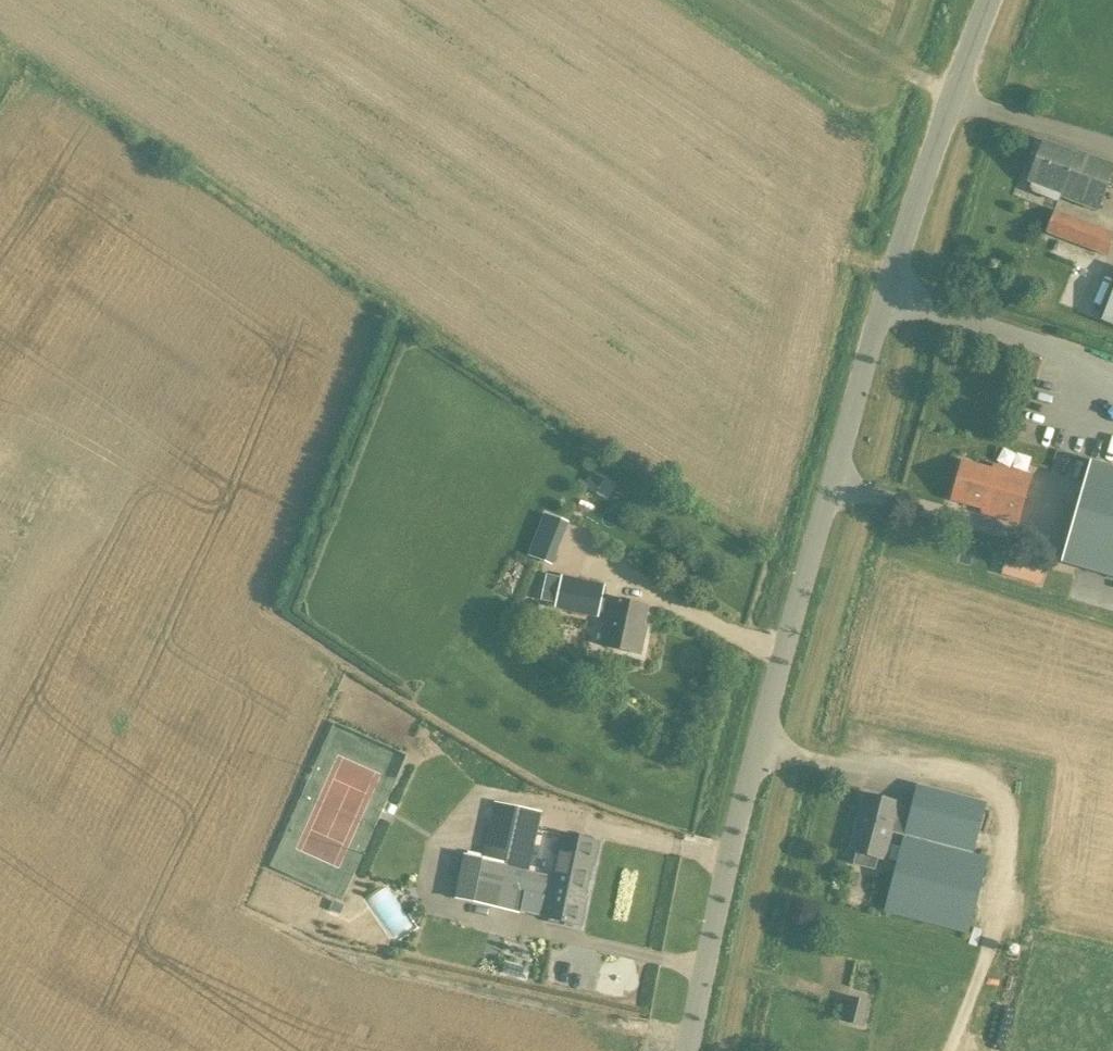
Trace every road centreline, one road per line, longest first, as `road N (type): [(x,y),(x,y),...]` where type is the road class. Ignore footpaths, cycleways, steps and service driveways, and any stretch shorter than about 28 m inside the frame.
road 1 (unclassified): [(689,1050),(732,837),(889,290),(955,96)]
road 2 (motorway): [(0,632),(105,410),(203,270),(282,191),(517,0)]
road 3 (motorway): [(0,469),(191,0)]
road 4 (motorway): [(133,0),(0,321)]
road 5 (track): [(633,0),(781,36),(808,35),(895,61),(955,96)]
road 6 (unclassified): [(1112,86),(1048,66),(1002,68),(955,96)]

